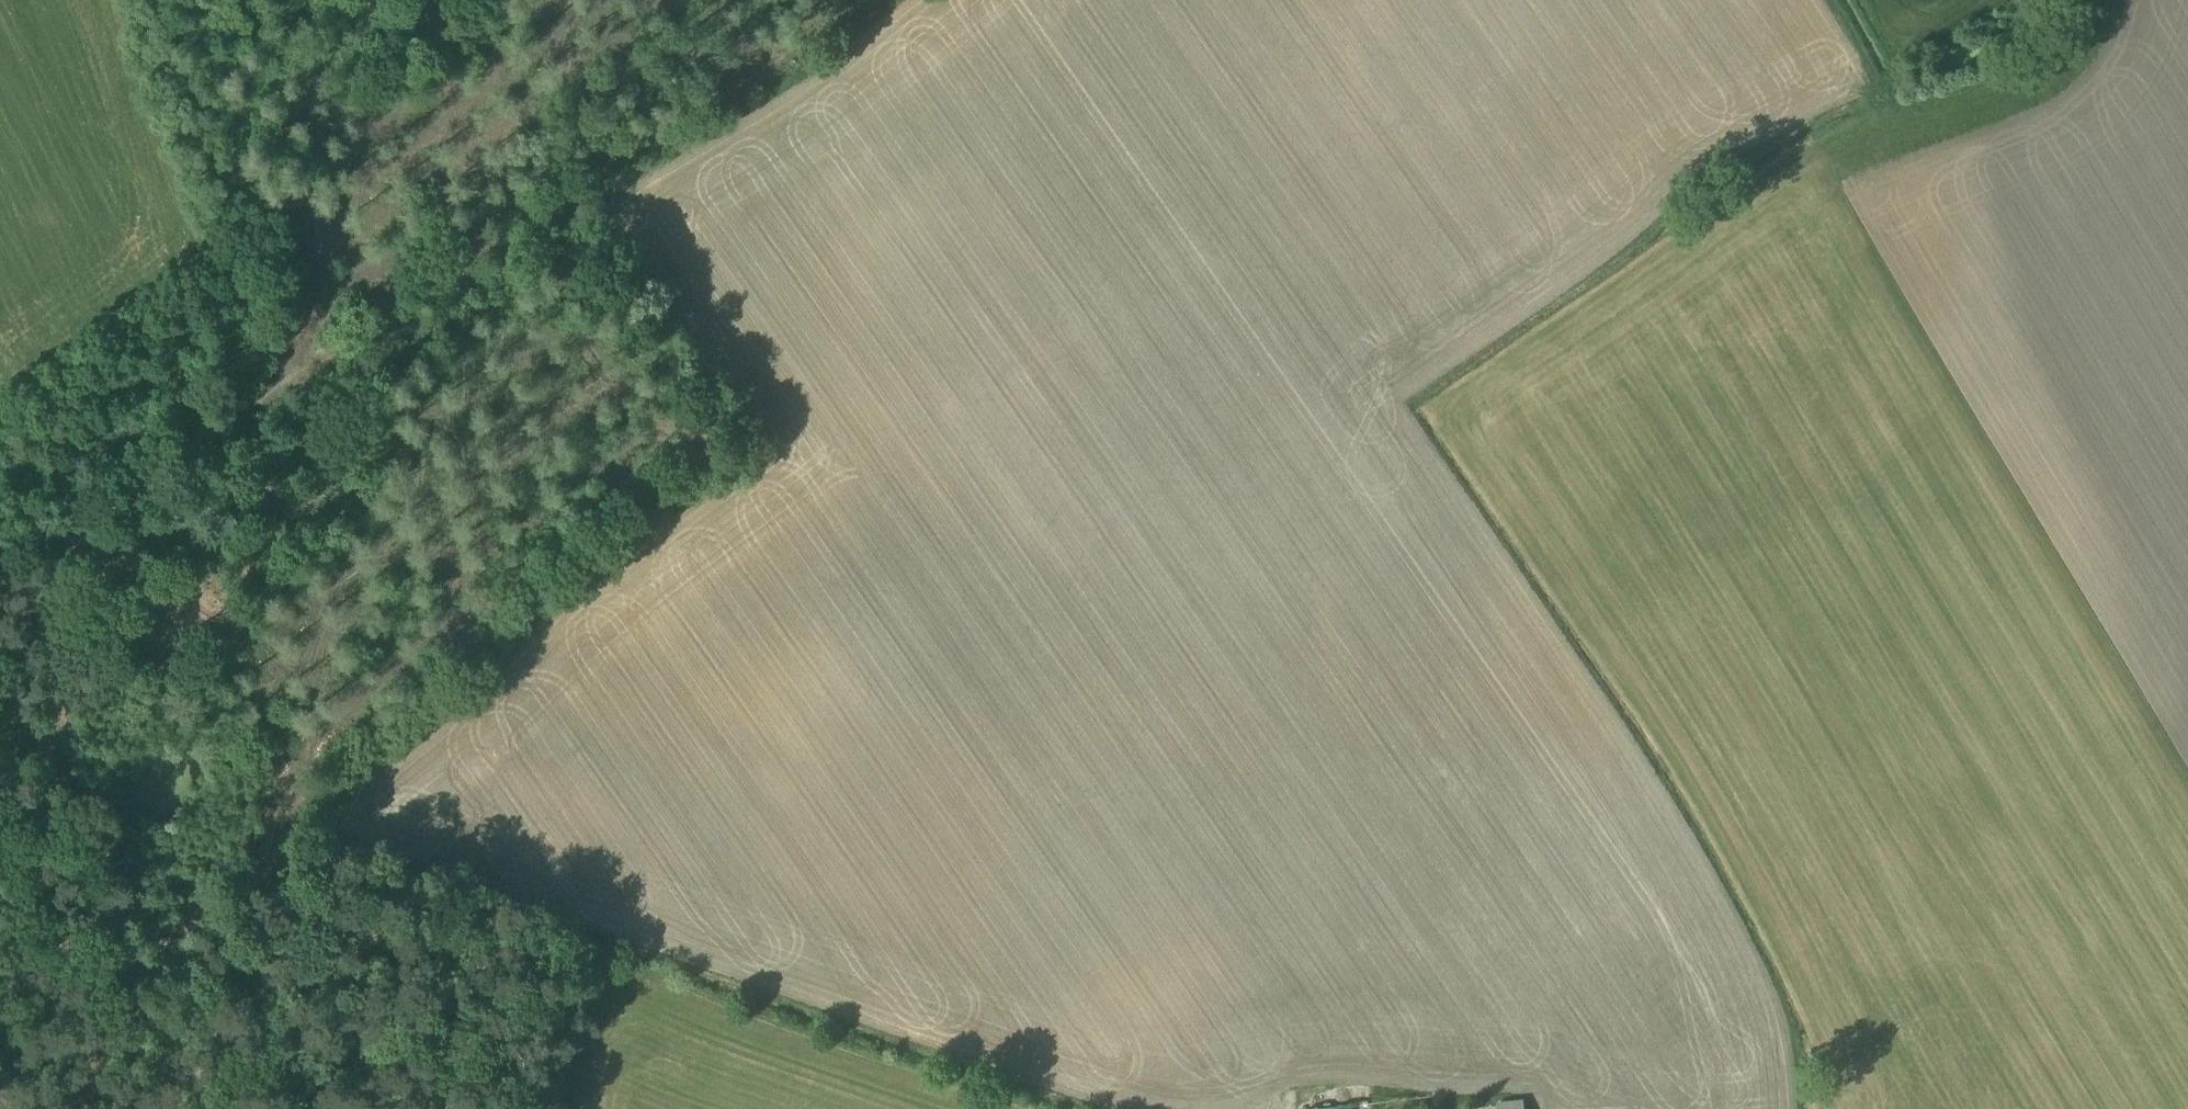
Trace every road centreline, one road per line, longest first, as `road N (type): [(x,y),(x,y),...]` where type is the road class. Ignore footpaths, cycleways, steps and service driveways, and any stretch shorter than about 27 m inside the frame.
road 1 (track): [(179,962),(32,756),(19,701),(27,635)]
road 2 (track): [(27,635),(91,354)]
road 3 (track): [(294,1108),(179,962)]

